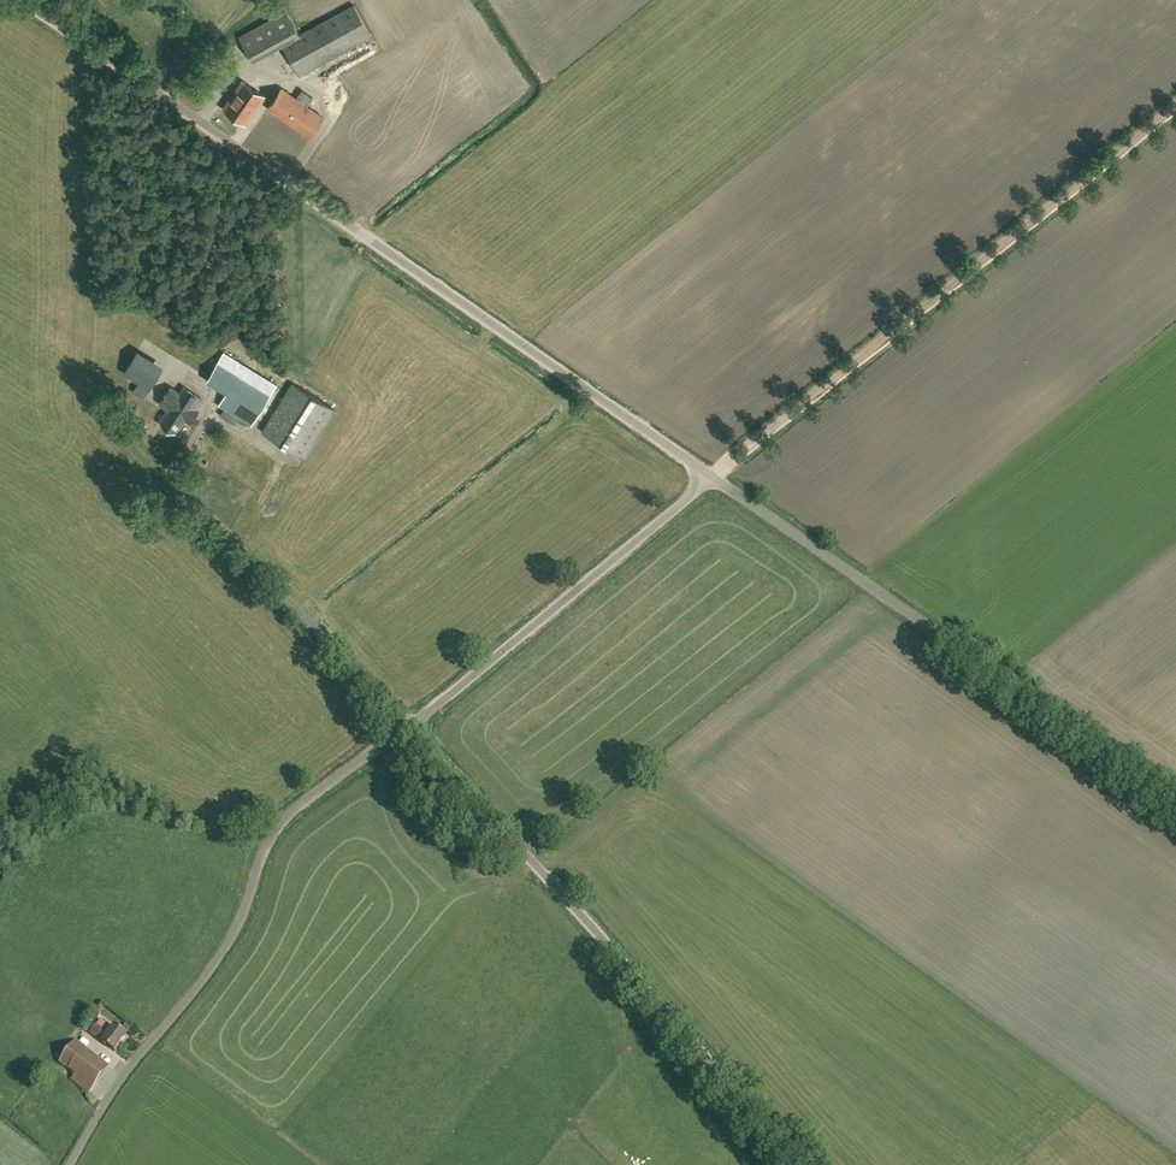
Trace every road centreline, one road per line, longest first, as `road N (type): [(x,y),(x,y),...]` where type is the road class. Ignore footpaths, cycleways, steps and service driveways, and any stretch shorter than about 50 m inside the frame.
road 1 (unclassified): [(713,476),(20,0)]
road 2 (unclassified): [(795,1164),(498,819),(407,727)]
road 3 (track): [(1175,103),(723,467)]
road 4 (unclassified): [(68,1164),(120,1080),(222,951),(284,817),(407,727)]
road 5 (unclassified): [(1175,794),(713,476)]
road 6 (unclassified): [(407,727),(713,476)]

